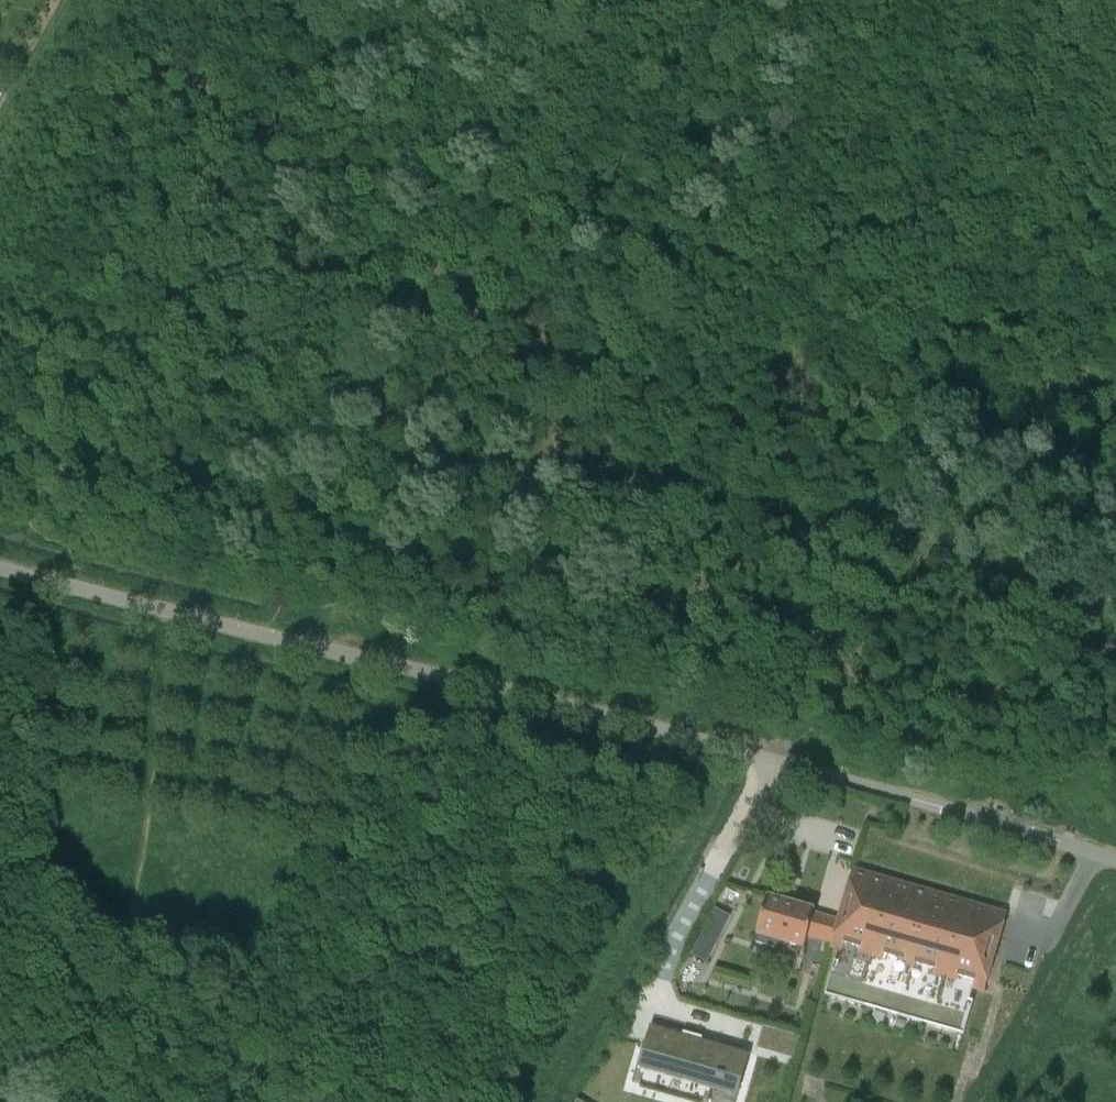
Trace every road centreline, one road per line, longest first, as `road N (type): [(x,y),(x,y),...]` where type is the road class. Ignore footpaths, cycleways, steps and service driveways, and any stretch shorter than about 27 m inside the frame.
road 1 (unclassified): [(1115,861),(699,740),(0,566)]

